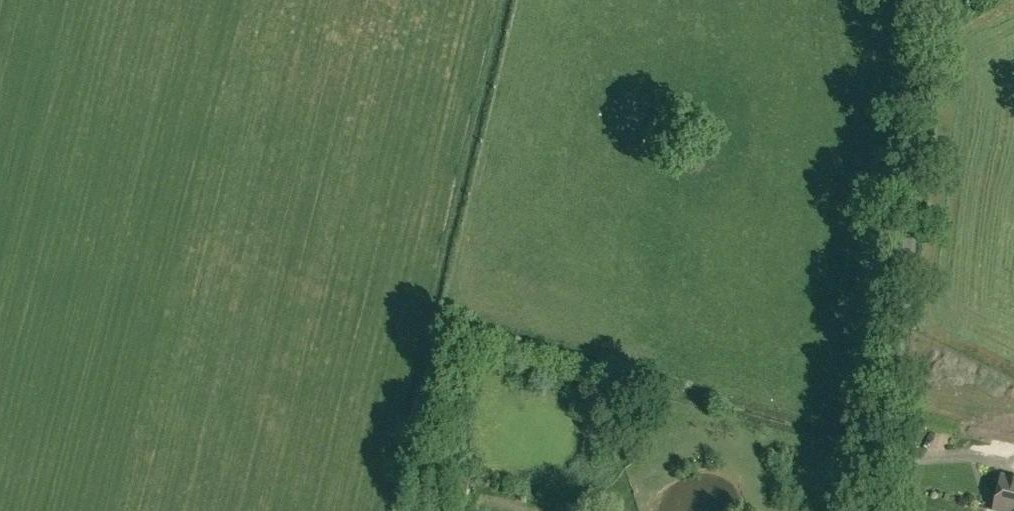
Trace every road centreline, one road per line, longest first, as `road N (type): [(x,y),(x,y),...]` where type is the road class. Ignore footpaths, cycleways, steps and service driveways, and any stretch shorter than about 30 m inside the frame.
road 1 (unclassified): [(877,510),(921,151),(921,53),(906,0)]

